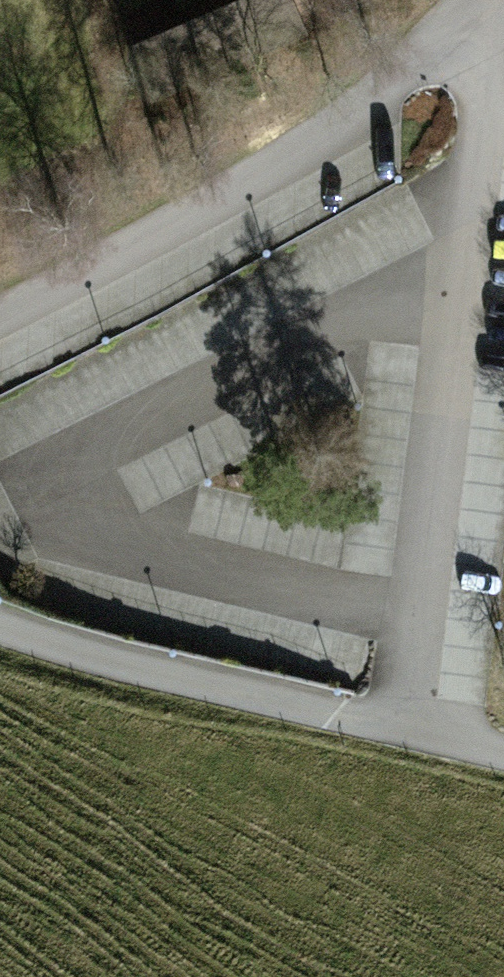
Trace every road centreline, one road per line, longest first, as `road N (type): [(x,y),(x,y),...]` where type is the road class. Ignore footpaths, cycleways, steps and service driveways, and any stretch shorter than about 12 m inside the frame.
road 1 (residential): [(414,730),(471,192),(503,40)]
road 2 (residential): [(0,306),(395,93),(489,0)]
road 3 (residential): [(0,608),(85,640),(414,730)]

